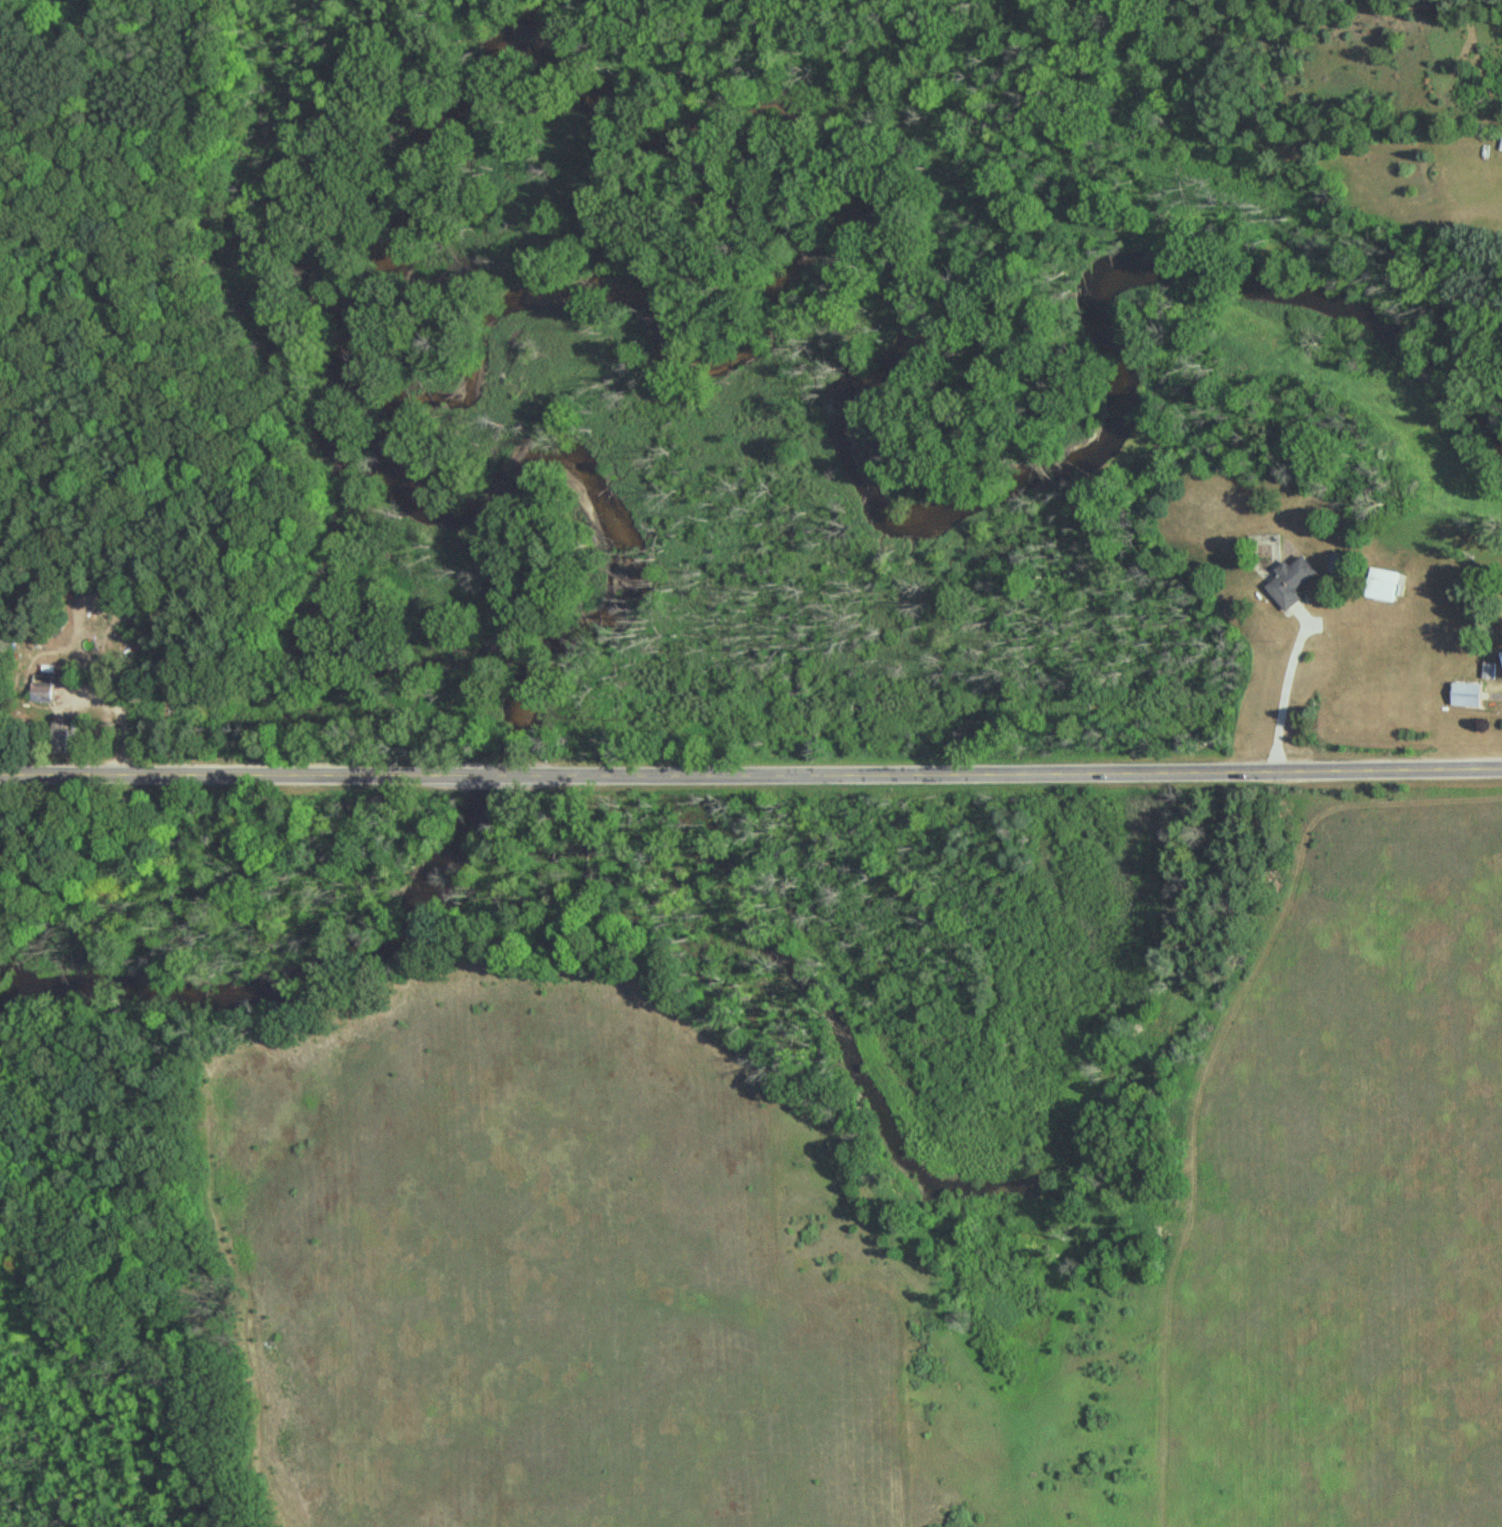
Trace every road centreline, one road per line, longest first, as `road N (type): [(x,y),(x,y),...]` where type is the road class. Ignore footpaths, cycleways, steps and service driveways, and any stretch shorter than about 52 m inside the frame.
road 1 (tertiary): [(1501,769),(529,778)]
road 2 (tertiary): [(452,778),(0,776)]

